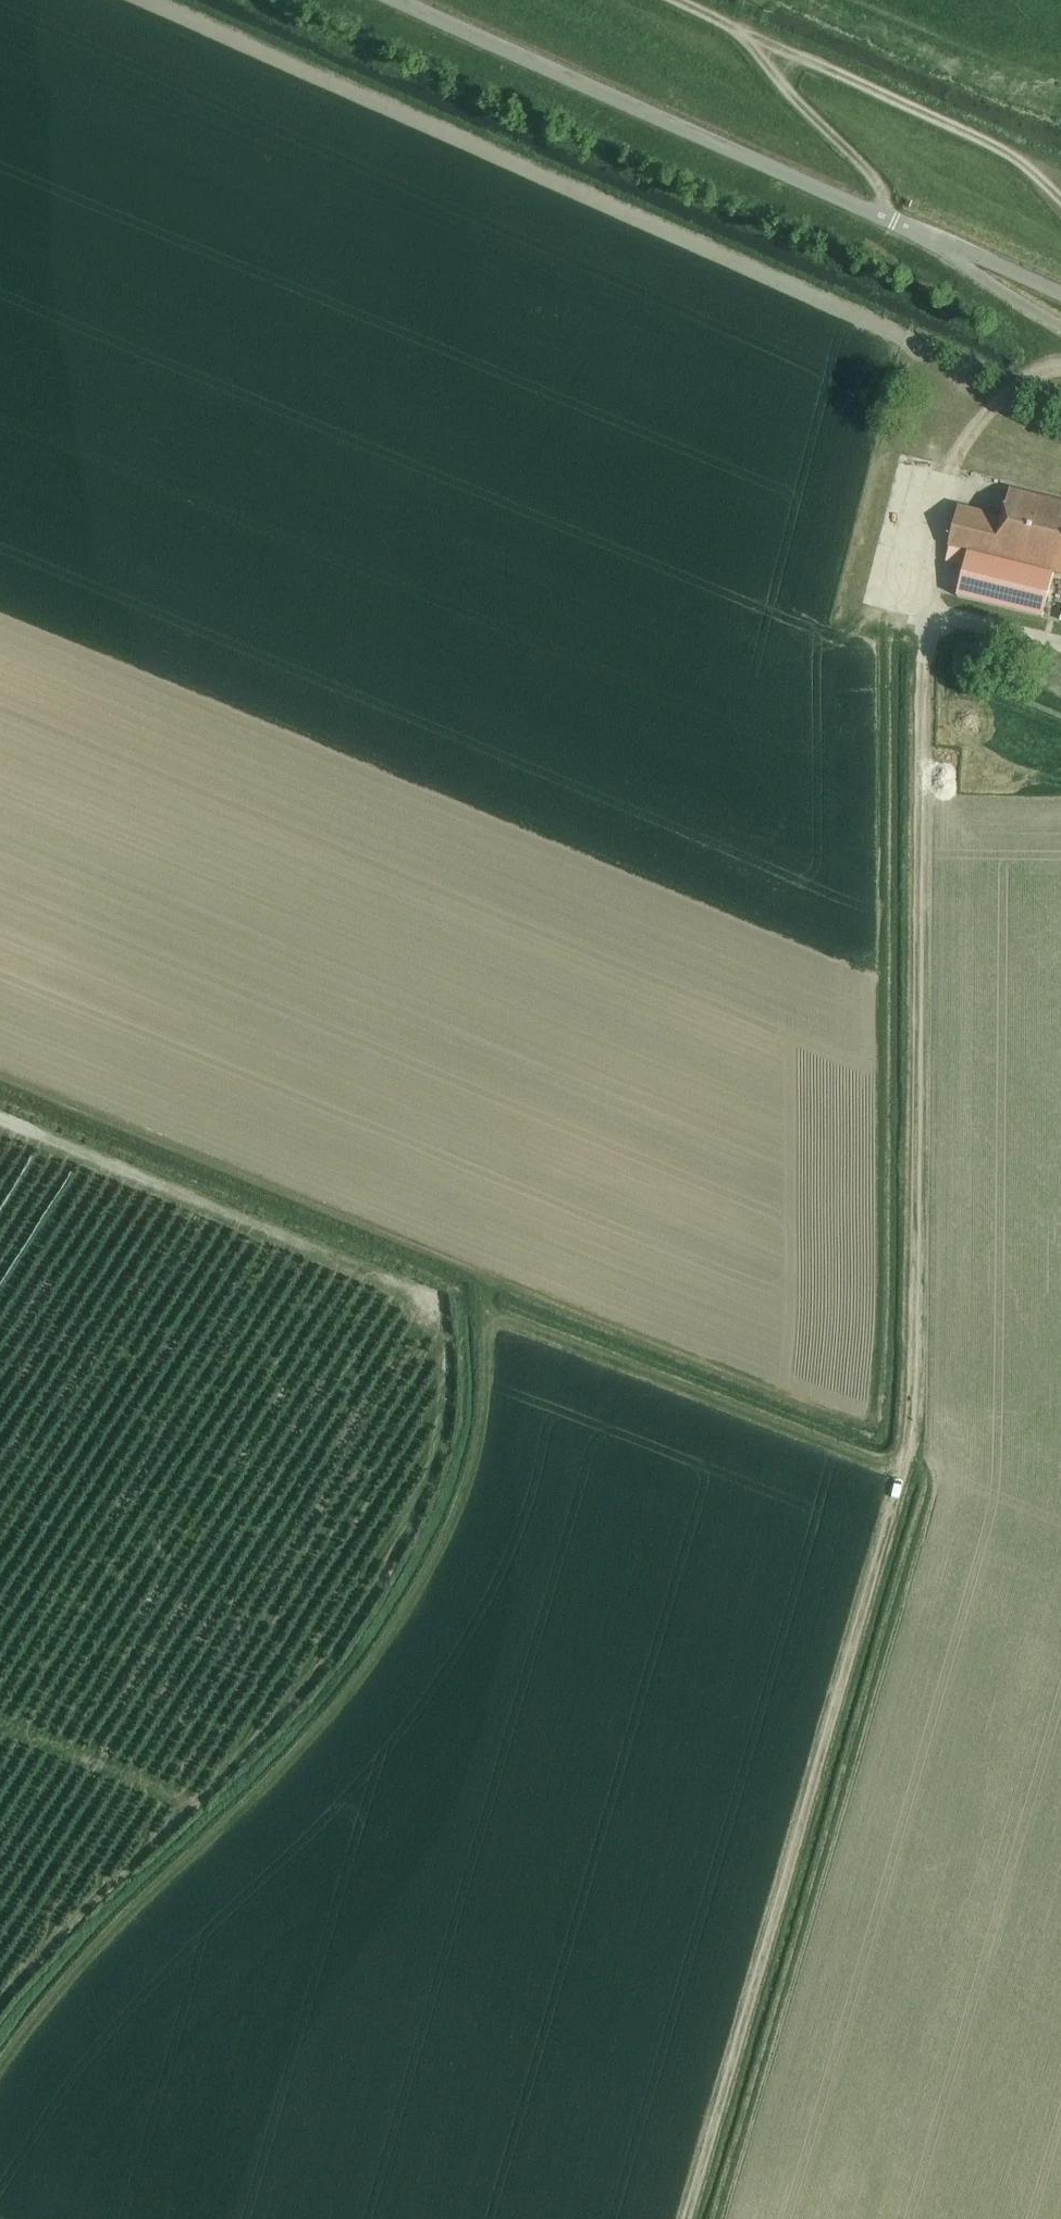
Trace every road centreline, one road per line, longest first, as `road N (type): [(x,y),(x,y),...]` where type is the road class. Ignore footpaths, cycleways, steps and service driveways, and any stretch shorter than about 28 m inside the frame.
road 1 (unclassified): [(1060,294),(408,0)]
road 2 (track): [(1060,644),(935,613),(917,590),(949,469),(968,436),(1003,395),(1039,370),(1060,367)]
road 3 (track): [(672,0),(1016,159),(1060,200)]
road 4 (track): [(735,29),(868,179),(893,222)]

